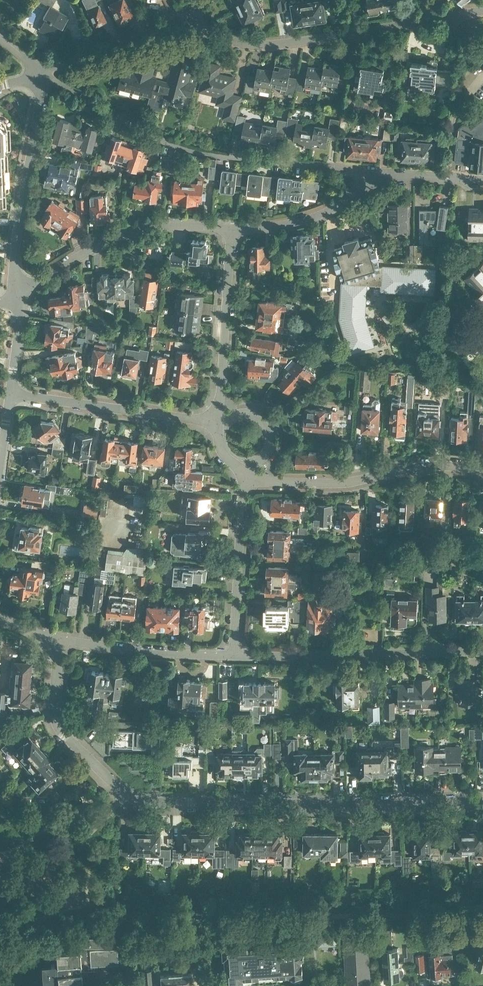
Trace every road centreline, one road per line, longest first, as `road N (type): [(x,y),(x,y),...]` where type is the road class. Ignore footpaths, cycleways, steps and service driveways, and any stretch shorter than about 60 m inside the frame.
road 1 (residential): [(60,639),(58,727),(139,801),(482,802)]
road 2 (residential): [(40,75),(174,145),(379,173)]
road 3 (residential): [(191,26),(256,45),(482,10)]
road 4 (residential): [(233,654),(482,651)]
road 5 (residential): [(482,469),(426,467),(348,483),(244,480)]
road 6 (residential): [(232,227),(138,231),(101,243),(18,294)]
road 7 (residential): [(18,294),(14,263),(40,75)]
road 8 (residential): [(218,422),(8,393)]
road 9 (residential): [(218,422),(232,227)]
road 10 (residential): [(233,654),(244,480)]
road 11 (residential): [(60,639),(233,654)]
road 12 (residential): [(379,173),(312,217),(232,227)]
road 13 (residential): [(40,75),(191,26)]

